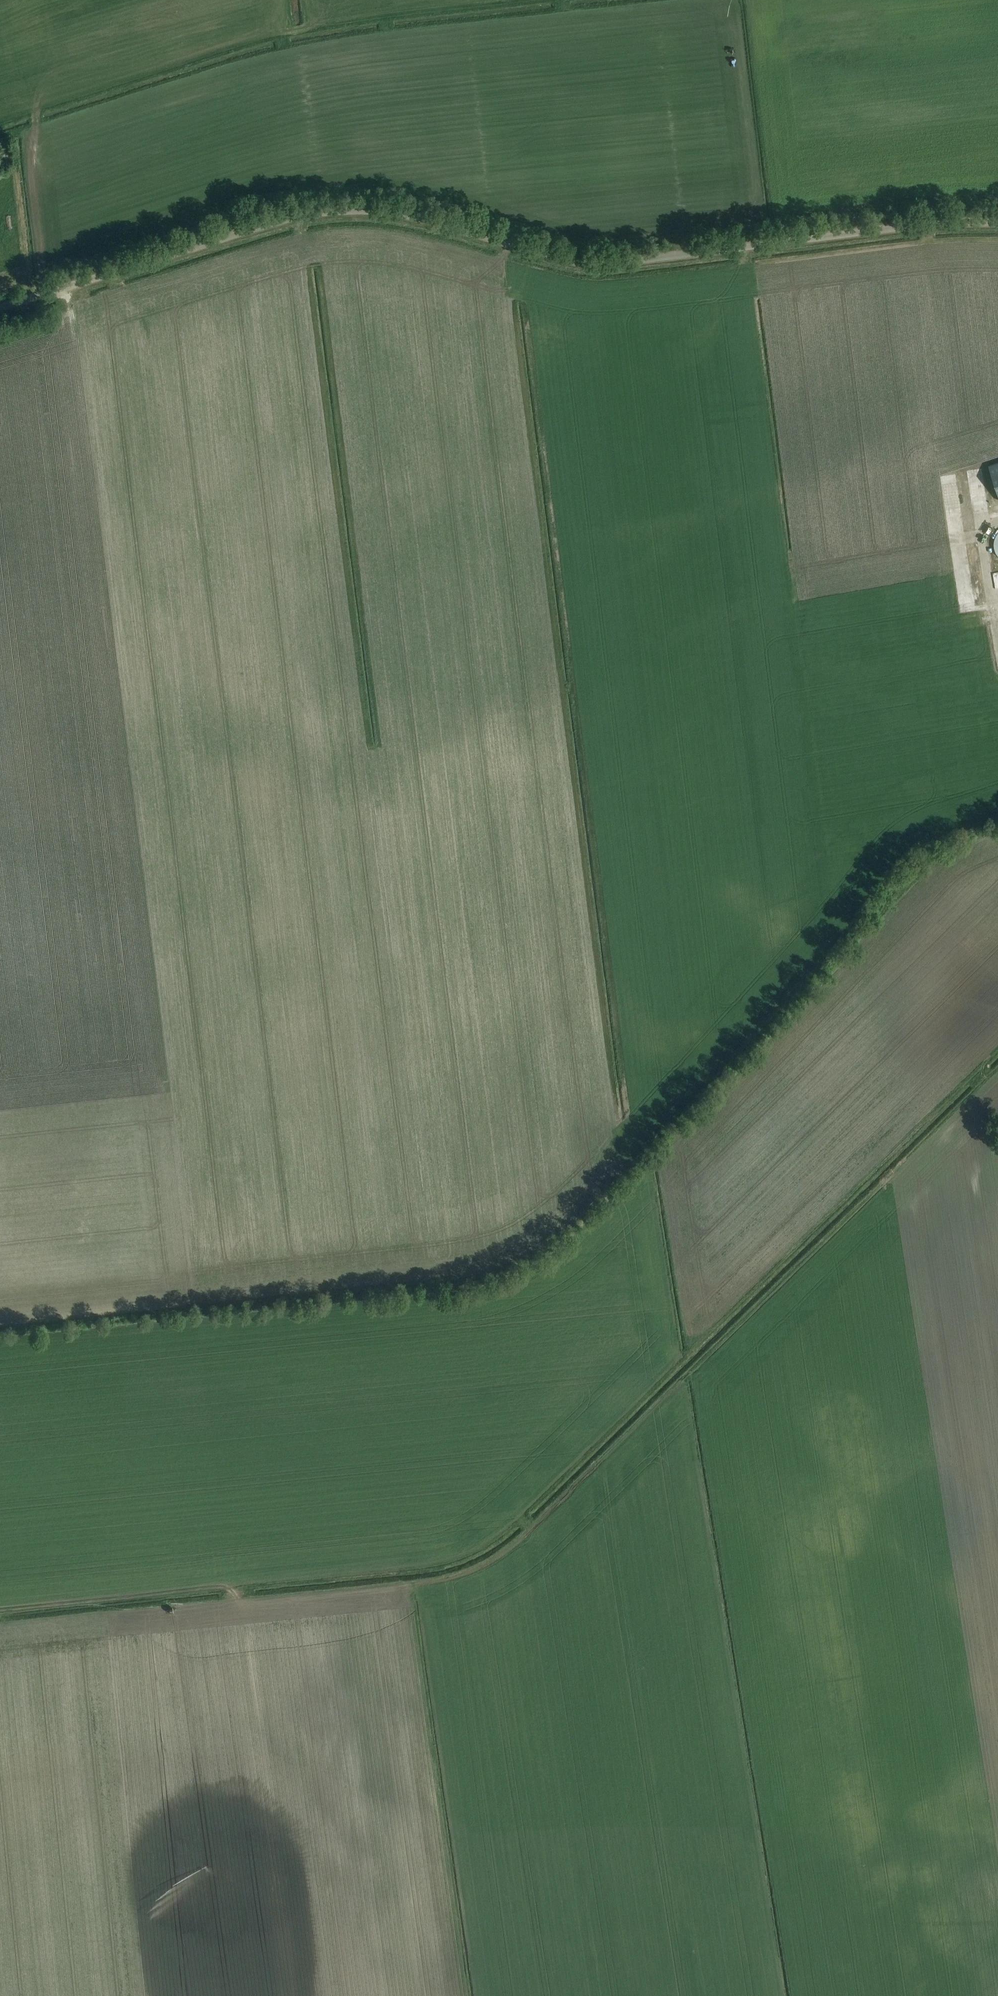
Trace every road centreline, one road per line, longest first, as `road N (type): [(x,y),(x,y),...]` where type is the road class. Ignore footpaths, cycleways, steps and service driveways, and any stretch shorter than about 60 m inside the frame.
road 1 (unclassified): [(0,306),(318,211),(396,213),(608,262),(997,221)]

